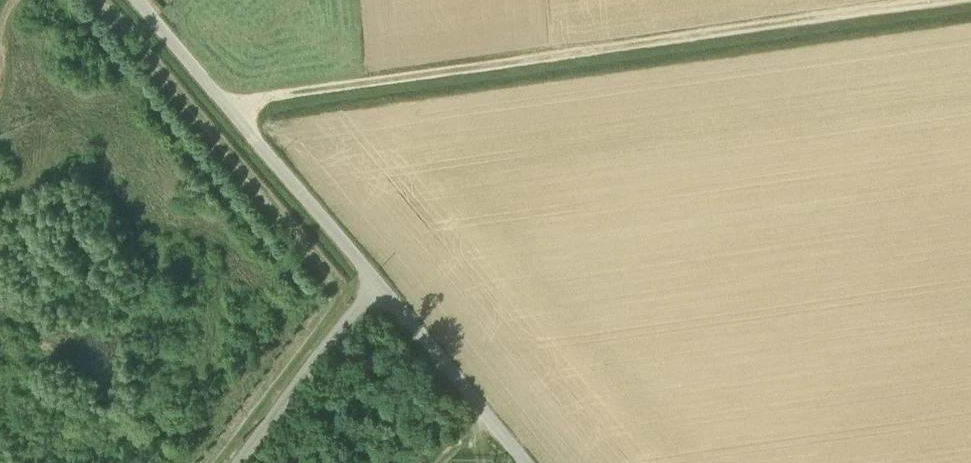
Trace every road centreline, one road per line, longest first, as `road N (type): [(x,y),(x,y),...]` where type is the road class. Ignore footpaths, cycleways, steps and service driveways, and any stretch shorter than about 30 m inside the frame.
road 1 (track): [(225,104),(963,0)]
road 2 (unclassified): [(526,462),(137,0)]

